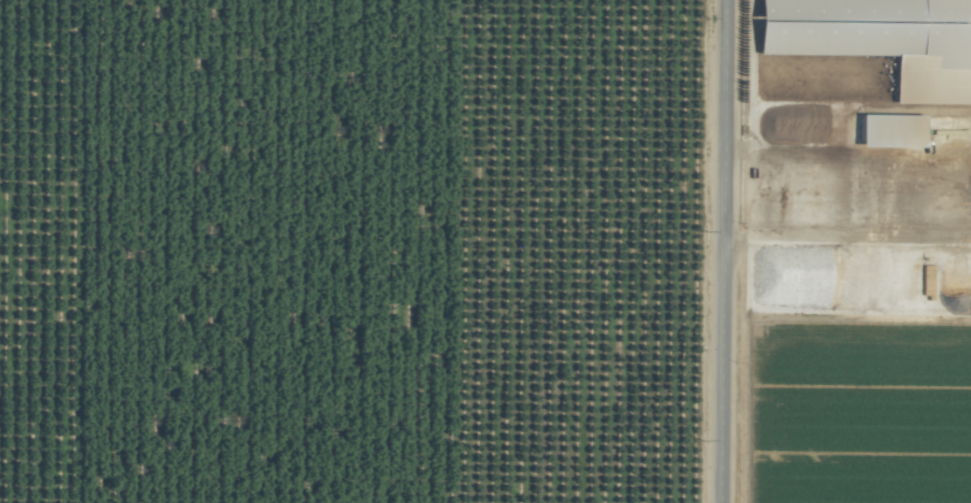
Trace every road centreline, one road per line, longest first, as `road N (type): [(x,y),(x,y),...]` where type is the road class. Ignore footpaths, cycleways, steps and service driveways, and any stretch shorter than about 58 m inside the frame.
road 1 (tertiary): [(719,502),(722,0)]

